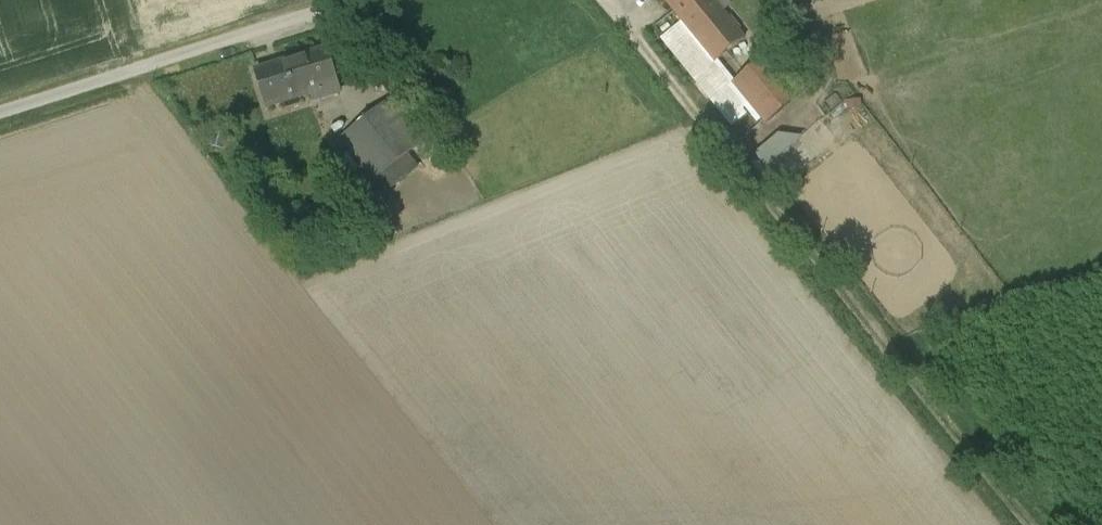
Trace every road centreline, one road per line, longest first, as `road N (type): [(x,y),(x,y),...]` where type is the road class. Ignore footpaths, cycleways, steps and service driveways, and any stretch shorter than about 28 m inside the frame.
road 1 (track): [(606,0),(1026,524)]

